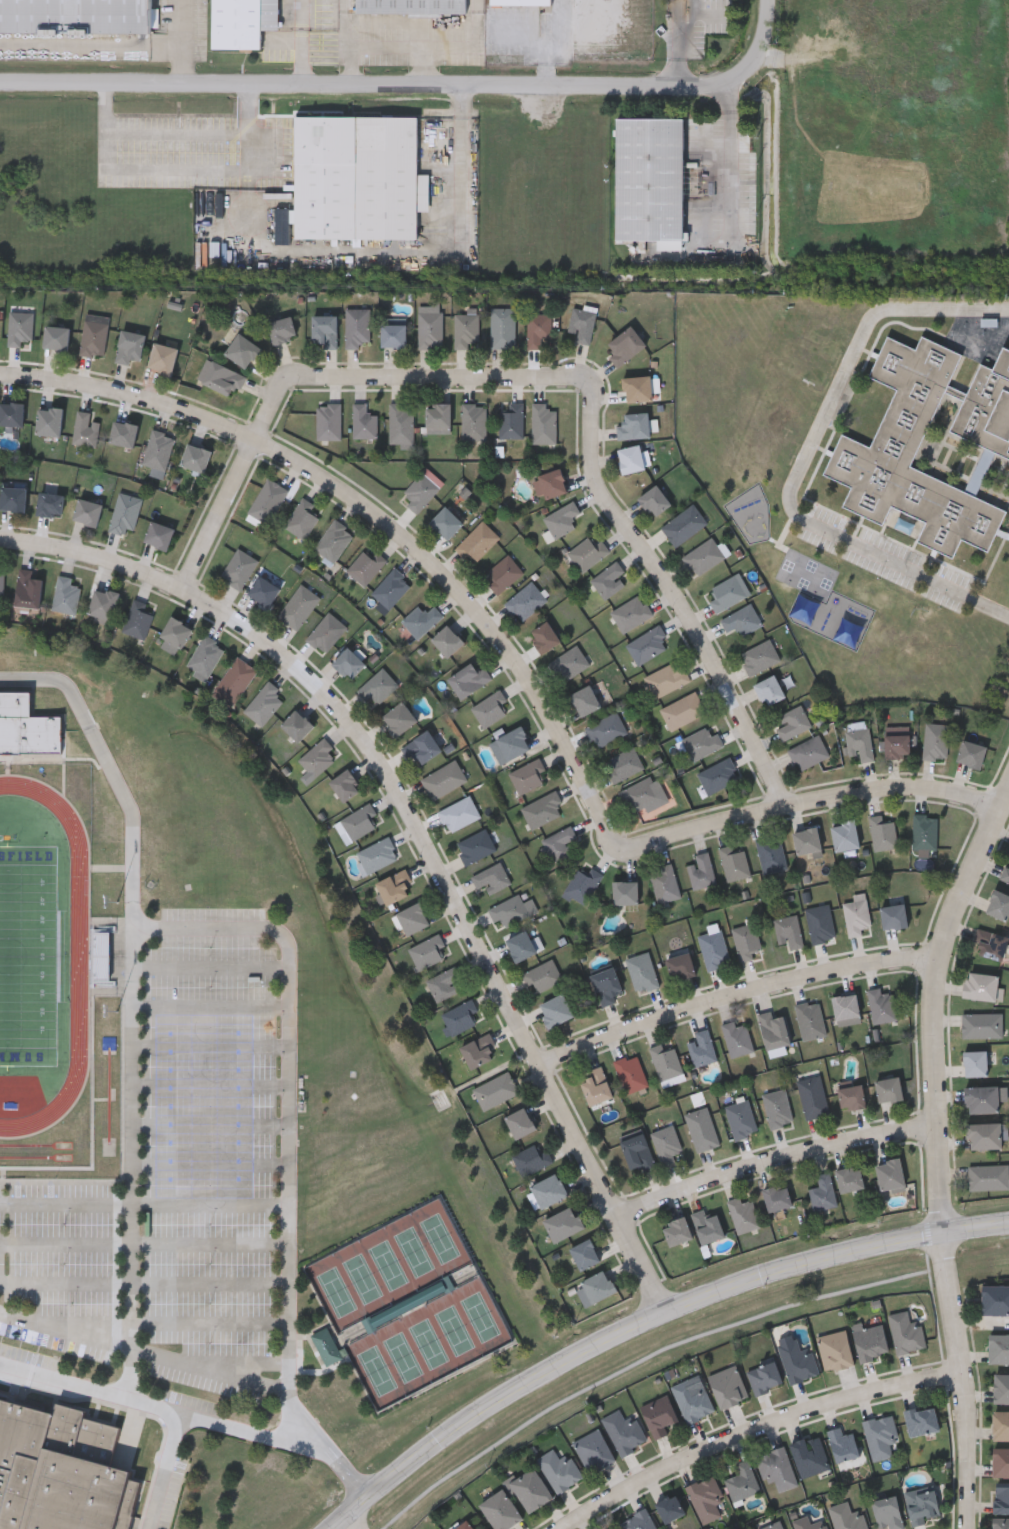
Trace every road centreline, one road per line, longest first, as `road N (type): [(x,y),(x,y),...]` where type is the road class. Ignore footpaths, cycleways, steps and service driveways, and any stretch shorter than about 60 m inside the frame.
road 1 (residential): [(0,543),(129,570),(195,596),(282,656),(361,732),(412,806),(663,1311)]
road 2 (residential): [(636,846),(622,846),(606,830),(528,676),(466,596),(349,496),(216,422),(122,395),(0,385)]
road 3 (tertiary): [(332,1528),(448,1435),(663,1311),(838,1253),(1008,1224)]
road 4 (residential): [(1008,793),(938,957),(933,1031),(944,1234),(967,1417),(969,1528)]
road 5 (tertiary): [(747,68),(700,83),(0,79)]
road 6 (residential): [(587,377),(318,380),(287,388),(195,596)]
road 7 (residential): [(787,802),(691,617),(600,490),(591,467),(587,377)]
road 8 (residential): [(577,1528),(655,1481),(746,1440),(962,1379)]
road 9 (residential): [(938,957),(721,1000),(622,1030),(543,1067)]
road 10 (residential): [(1001,808),(955,790),(872,787),(704,822),(636,846)]
road 11 (residential): [(938,1131),(777,1167),(623,1219)]

